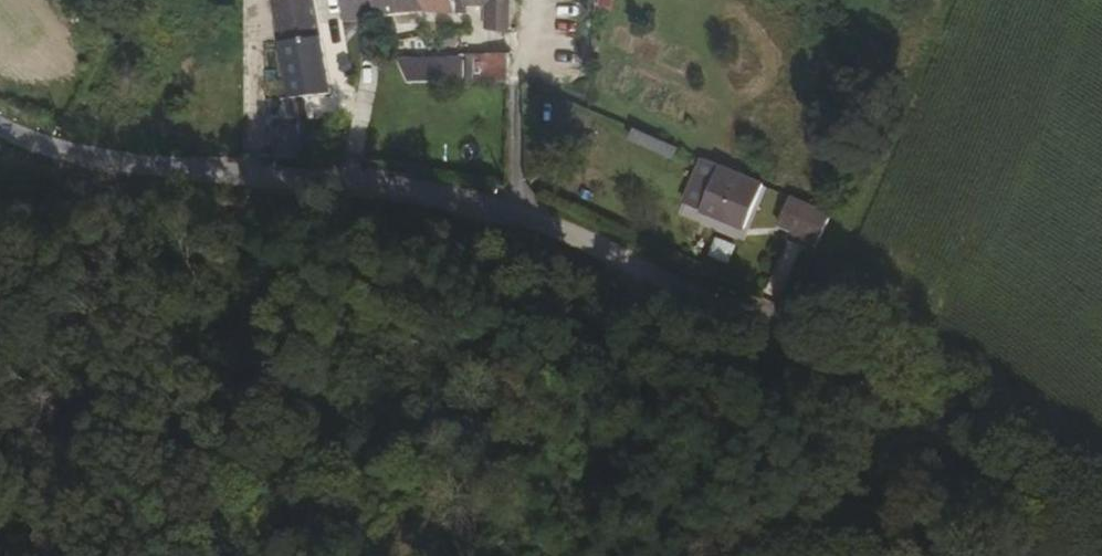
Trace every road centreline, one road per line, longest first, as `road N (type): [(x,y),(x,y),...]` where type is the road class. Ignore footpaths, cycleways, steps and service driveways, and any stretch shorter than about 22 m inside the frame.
road 1 (track): [(576,555),(606,253),(424,194),(210,177)]
road 2 (track): [(606,253),(968,427),(1101,542)]
road 3 (residential): [(210,177),(107,161),(0,121)]

